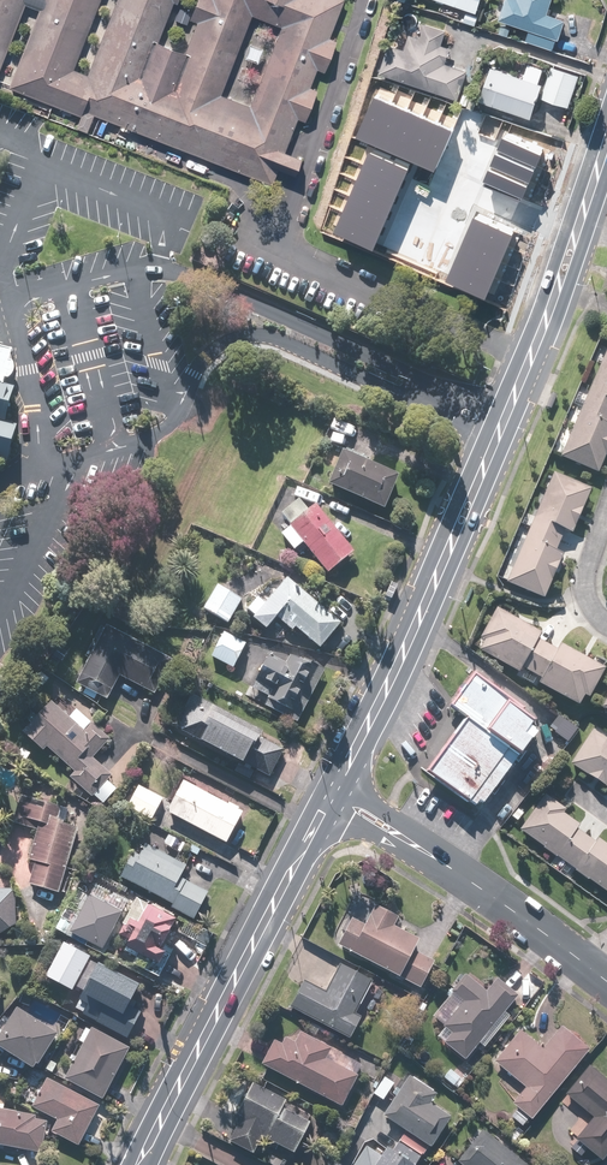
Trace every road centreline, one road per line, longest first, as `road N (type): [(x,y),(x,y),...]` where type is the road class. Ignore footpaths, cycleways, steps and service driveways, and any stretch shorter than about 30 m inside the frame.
road 1 (secondary): [(578,204),(582,249),(536,373),(453,571),(423,590)]
road 2 (secondary): [(423,590),(425,559),(555,240),(578,204)]
road 3 (secondary): [(318,798),(143,1164)]
road 4 (residential): [(405,839),(598,974)]
road 5 (secondary): [(333,773),(423,590)]
road 6 (residential): [(606,625),(592,617),(585,581),(606,516)]

